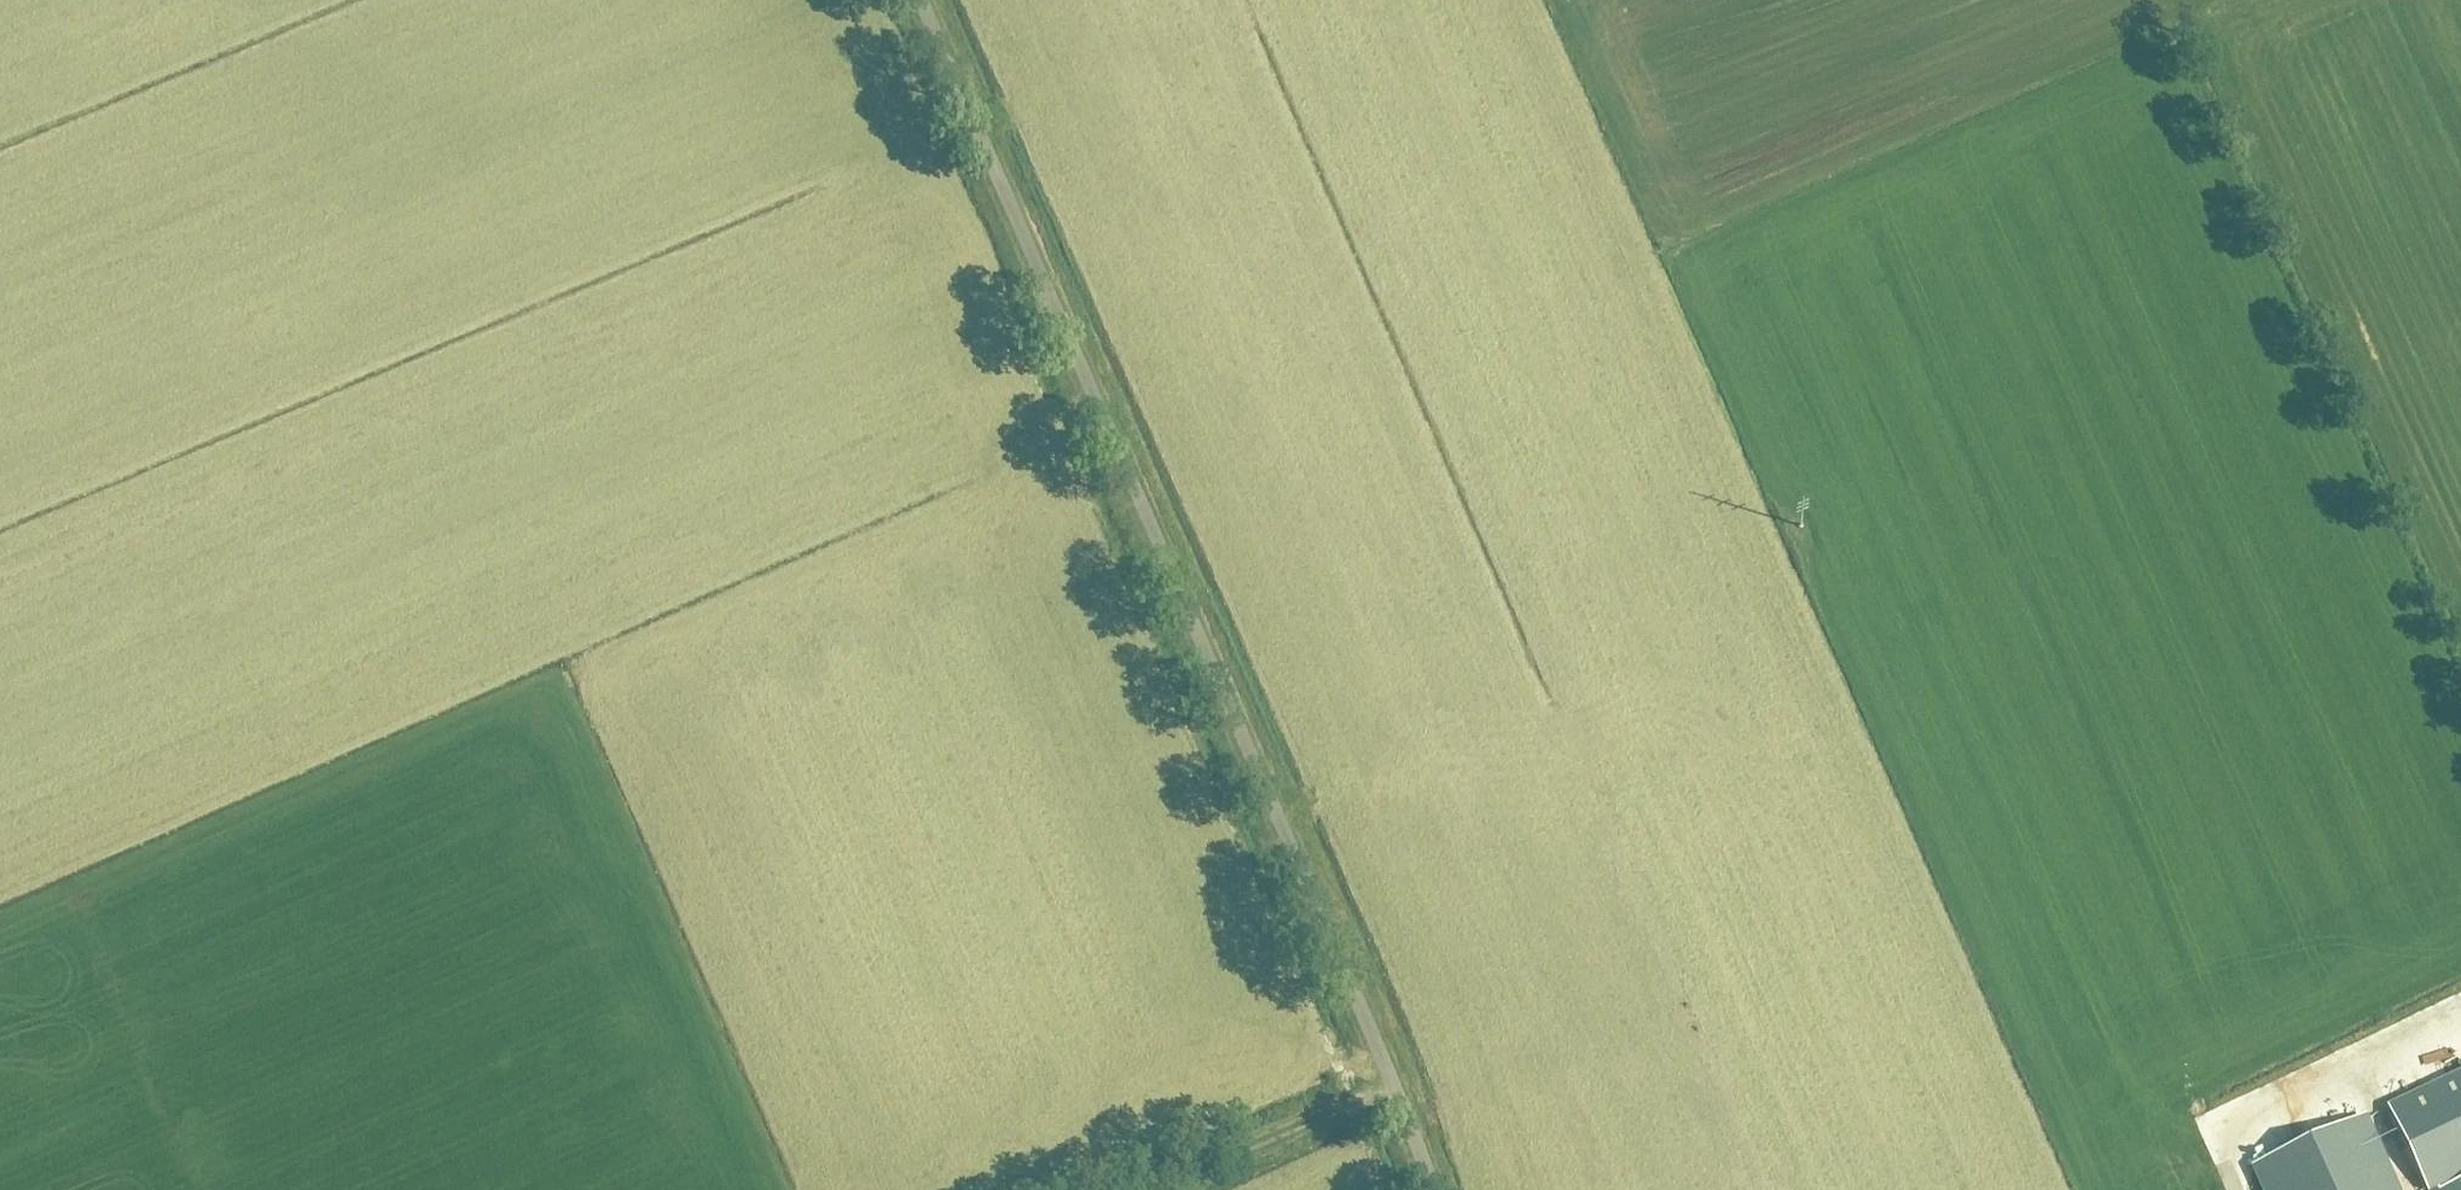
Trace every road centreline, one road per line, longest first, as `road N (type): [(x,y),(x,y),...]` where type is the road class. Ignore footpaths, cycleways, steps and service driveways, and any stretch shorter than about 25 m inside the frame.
road 1 (unclassified): [(1435,1189),(926,0)]
road 2 (track): [(1387,1189),(1216,783)]
road 3 (track): [(1144,1189),(1389,1082)]

